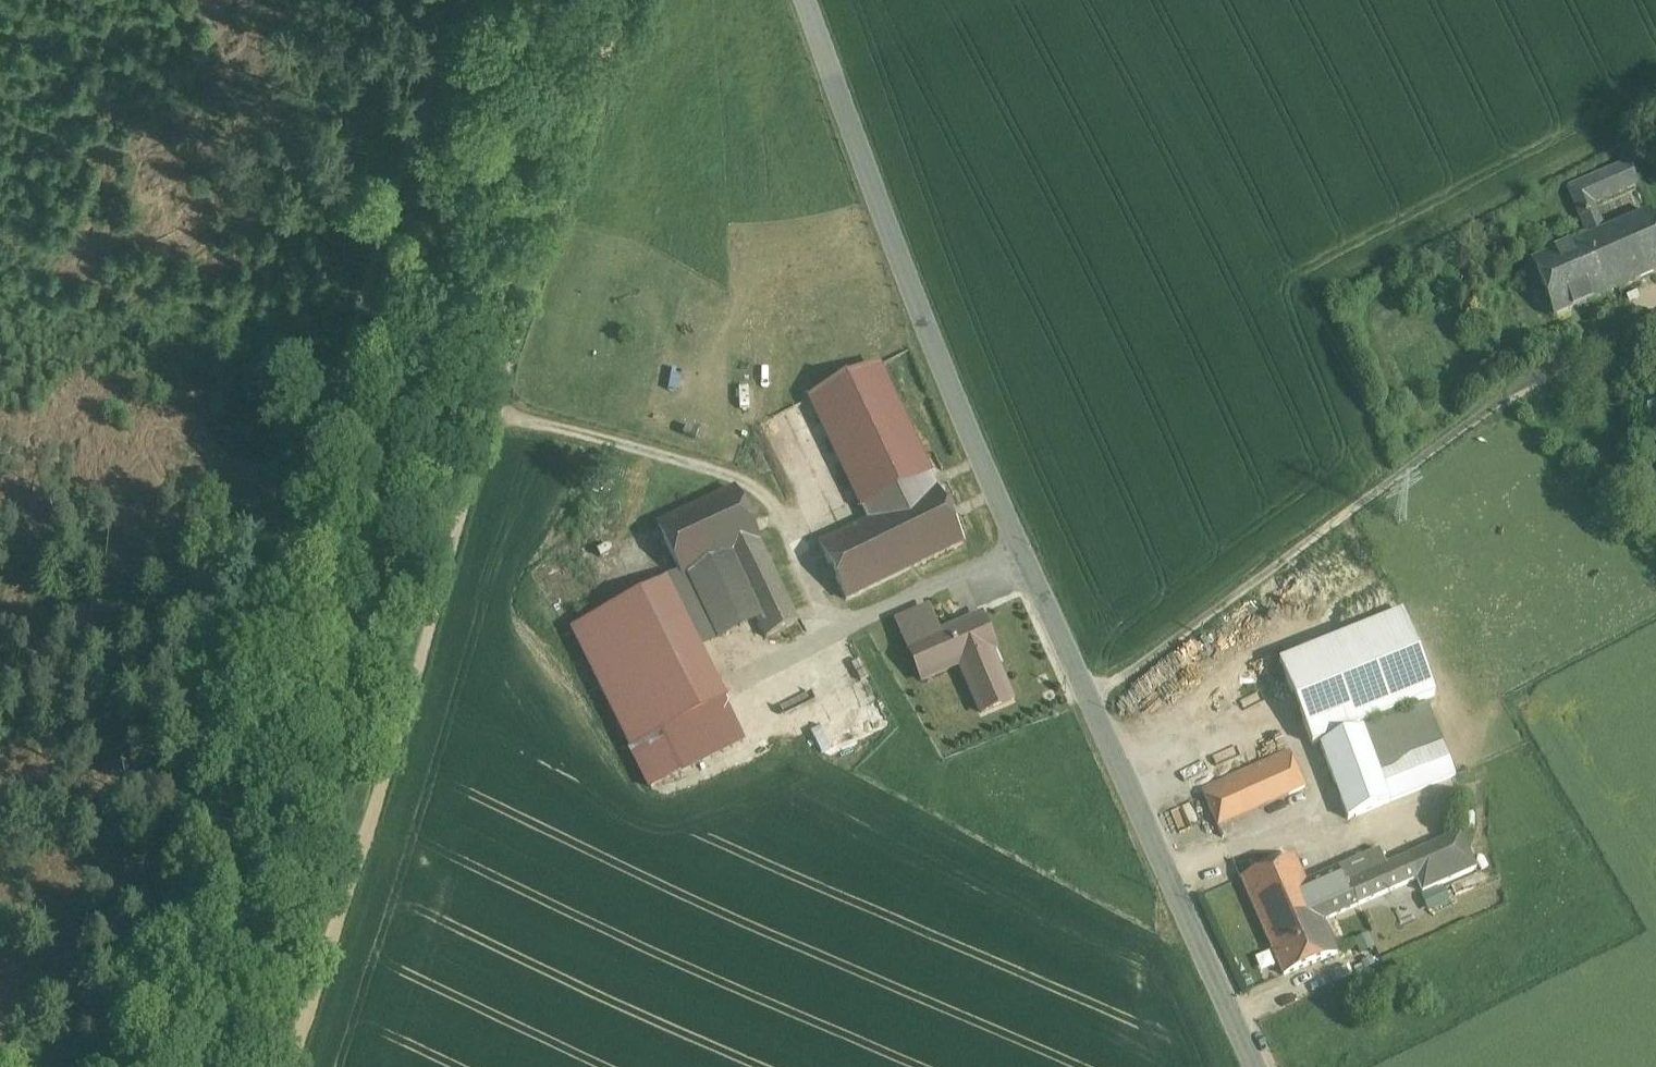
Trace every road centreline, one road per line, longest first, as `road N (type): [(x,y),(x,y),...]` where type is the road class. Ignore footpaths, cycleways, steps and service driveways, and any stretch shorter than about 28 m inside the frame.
road 1 (unclassified): [(806,0),(929,337),(1255,1066)]
road 2 (track): [(626,0),(285,1066)]
road 3 (track): [(487,0),(148,1066)]

